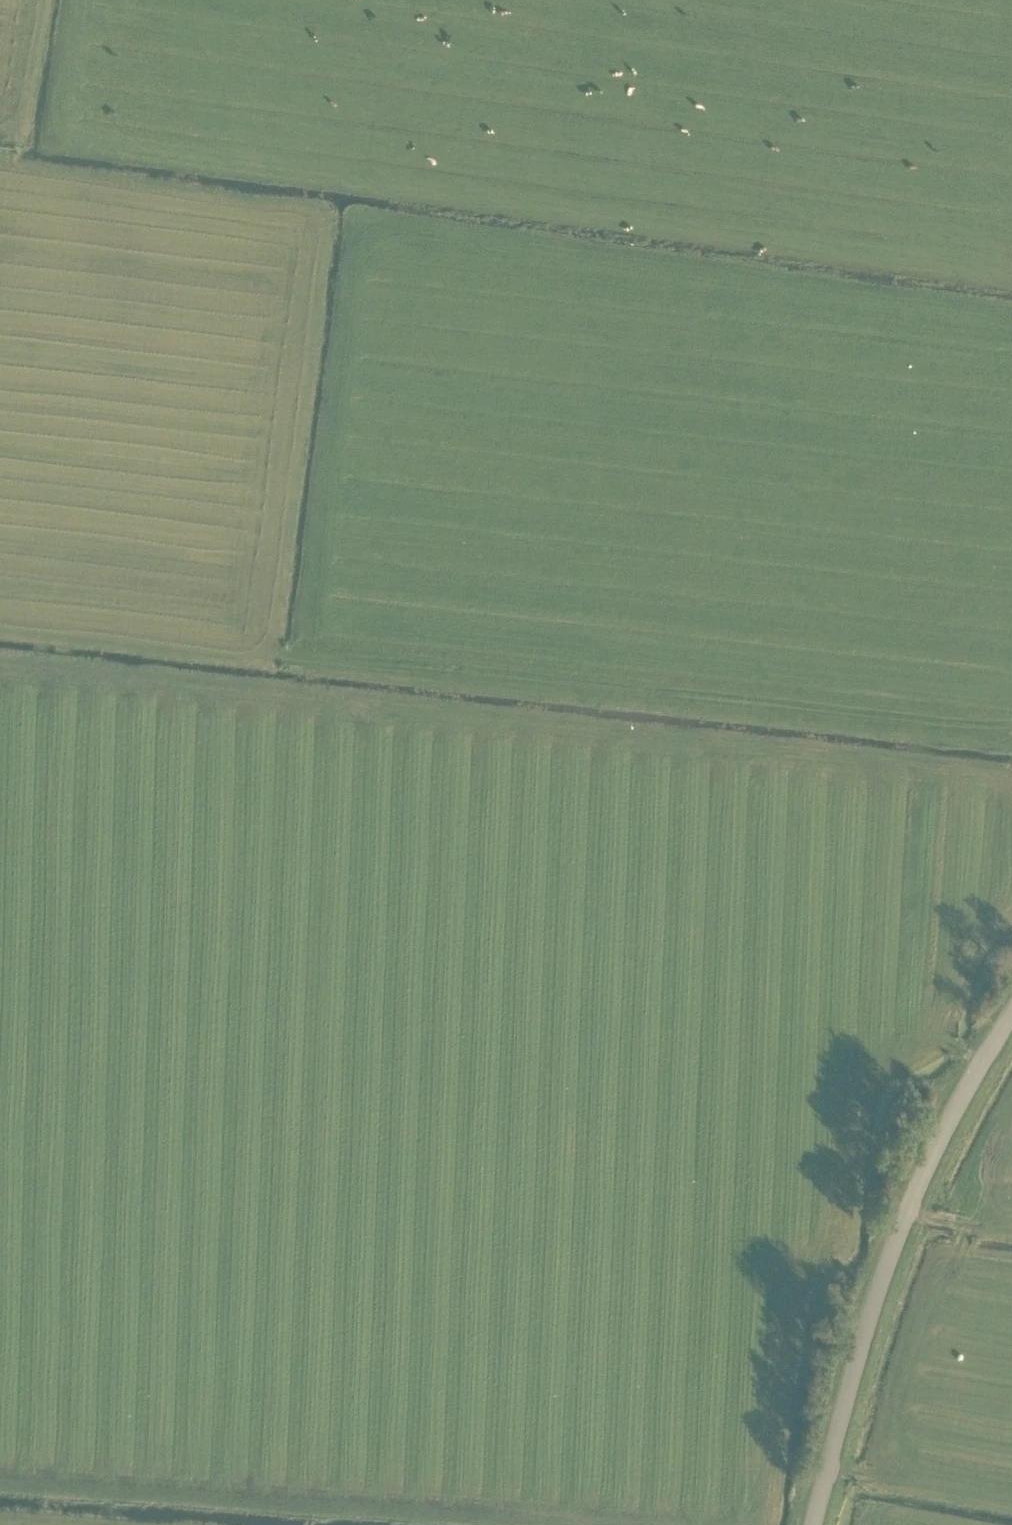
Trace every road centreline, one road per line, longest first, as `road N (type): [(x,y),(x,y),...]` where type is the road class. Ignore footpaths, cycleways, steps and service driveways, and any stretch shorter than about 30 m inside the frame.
road 1 (tertiary): [(821,1524),(887,1271),(967,1071),(1011,1014)]

